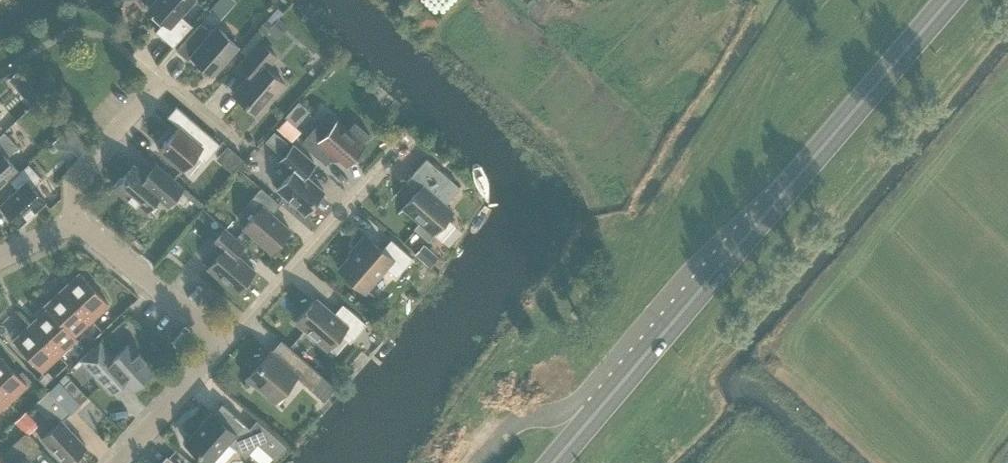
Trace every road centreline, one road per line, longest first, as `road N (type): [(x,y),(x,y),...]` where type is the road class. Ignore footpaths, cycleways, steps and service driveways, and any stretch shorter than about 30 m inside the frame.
road 1 (trunk): [(596,411),(951,0)]
road 2 (residential): [(77,222),(75,180),(162,76),(243,147)]
road 3 (residential): [(226,344),(406,143)]
road 4 (residential): [(226,344),(77,222)]
road 5 (residential): [(116,462),(226,344)]

